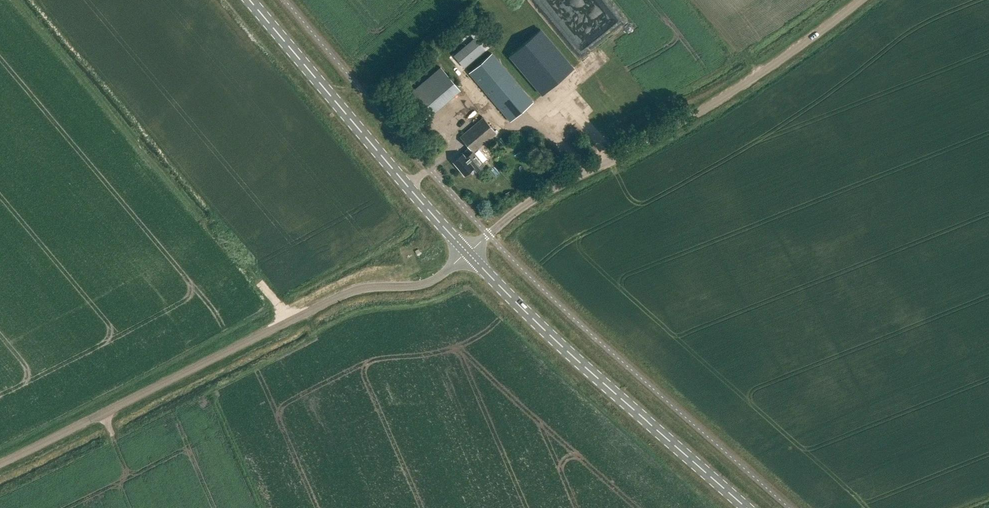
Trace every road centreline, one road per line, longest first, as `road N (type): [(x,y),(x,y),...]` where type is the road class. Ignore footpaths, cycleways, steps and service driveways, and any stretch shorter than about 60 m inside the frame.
road 1 (unclassified): [(0,463),(335,297),(429,282),(469,253)]
road 2 (unclassified): [(469,253),(539,196),(713,102),(859,0)]
road 3 (primary): [(746,507),(469,253)]
road 4 (primary): [(469,253),(250,0)]

